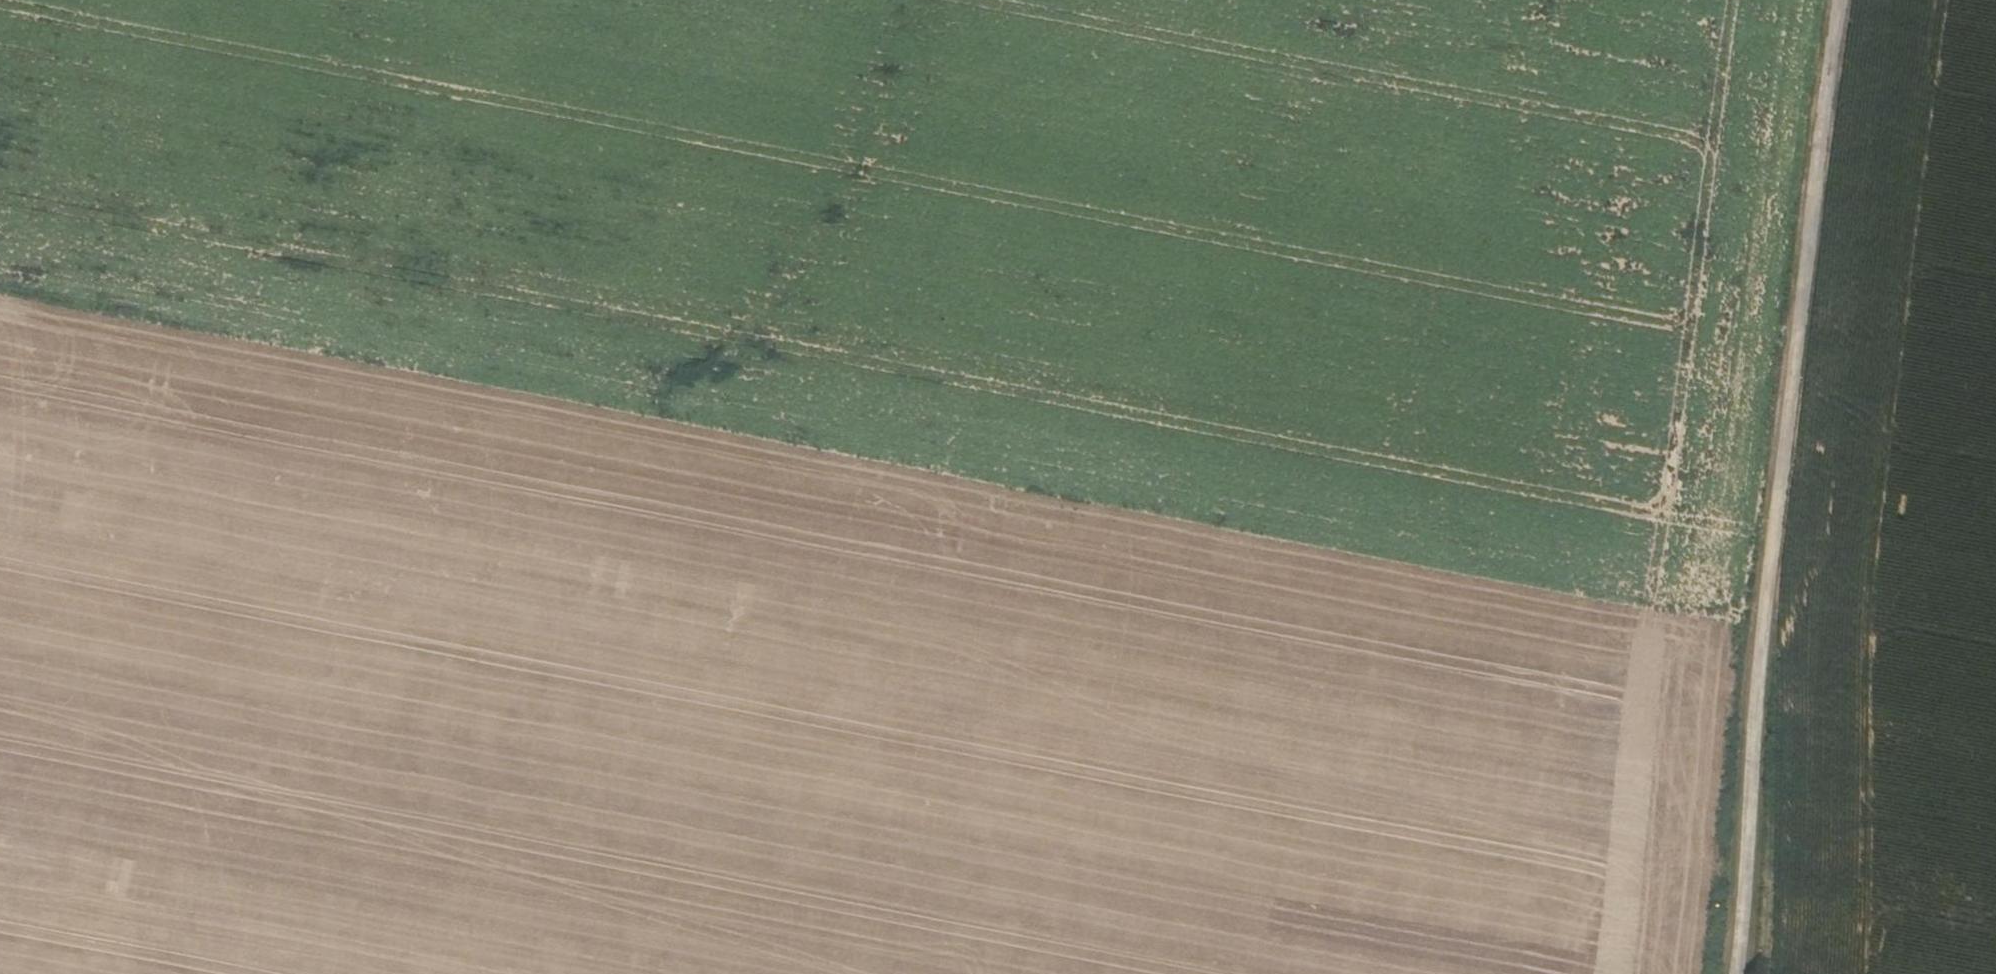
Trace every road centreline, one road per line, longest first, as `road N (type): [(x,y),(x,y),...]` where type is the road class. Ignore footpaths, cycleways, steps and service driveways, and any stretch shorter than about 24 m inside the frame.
road 1 (track): [(1735,973),(1780,451),(1848,0)]

